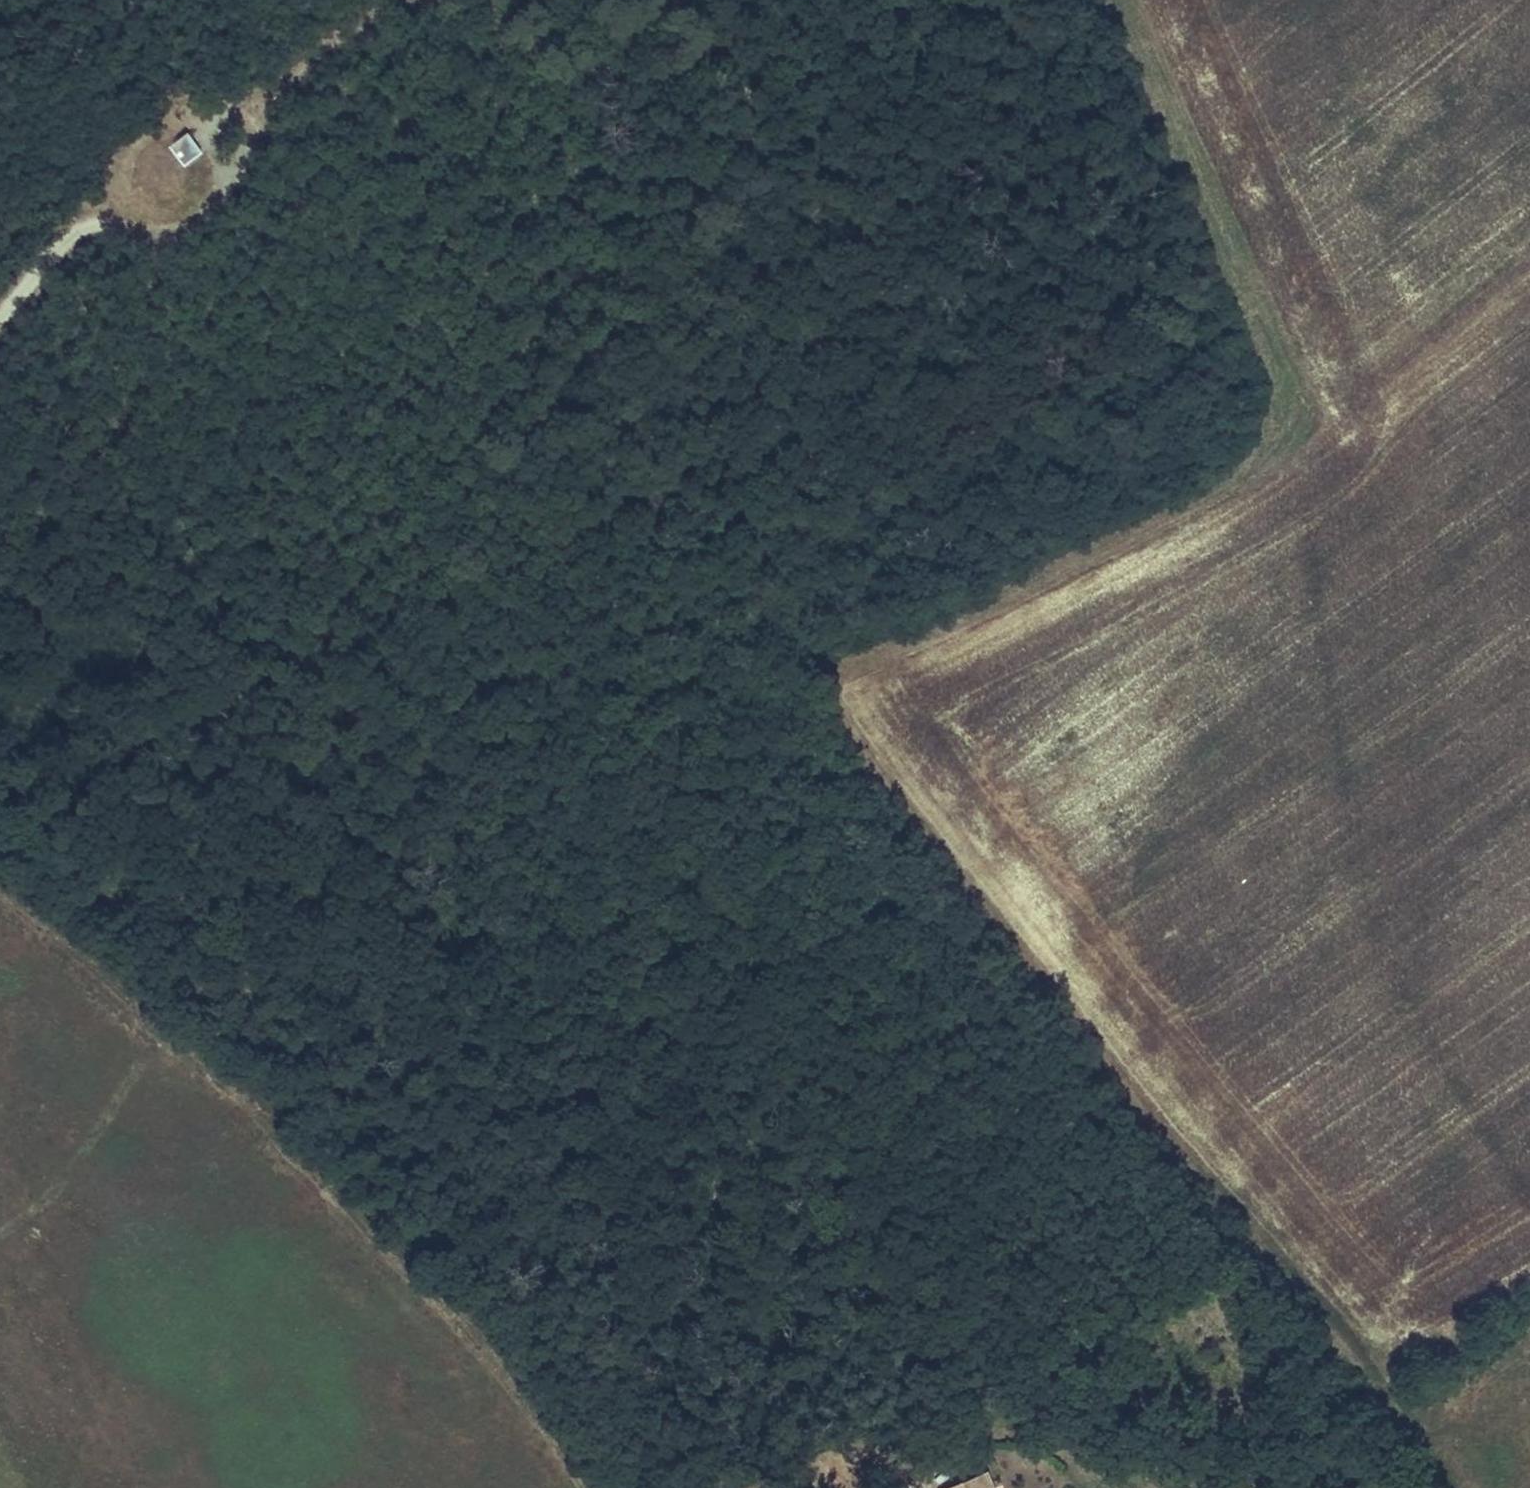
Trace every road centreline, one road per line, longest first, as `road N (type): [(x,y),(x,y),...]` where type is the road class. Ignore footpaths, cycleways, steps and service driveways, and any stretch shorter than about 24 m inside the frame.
road 1 (track): [(0,309),(87,219),(169,223),(209,196),(317,54),(397,0)]
road 2 (track): [(1467,1487),(1383,1379)]

